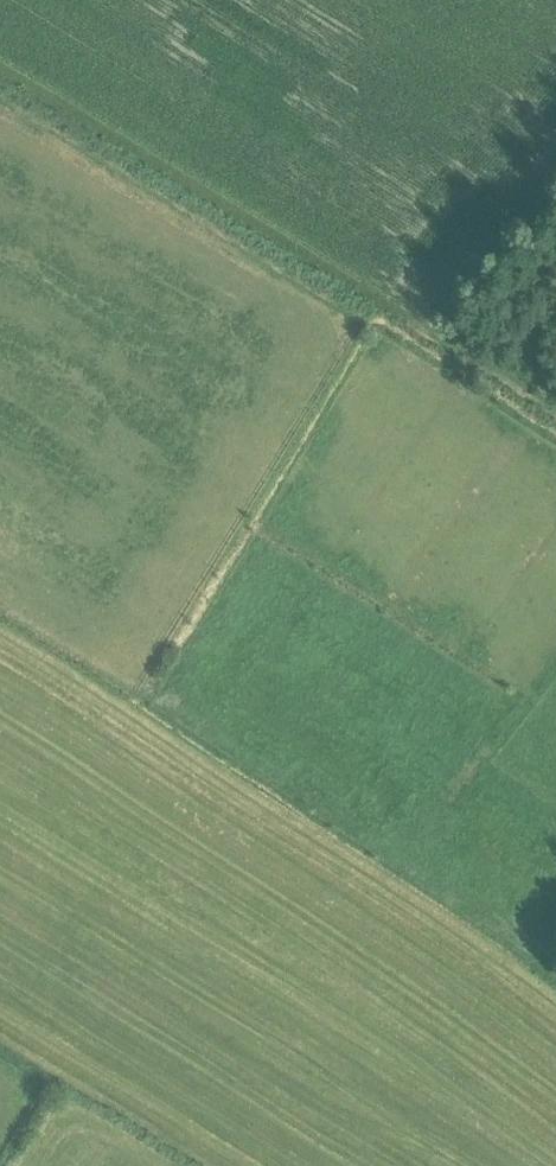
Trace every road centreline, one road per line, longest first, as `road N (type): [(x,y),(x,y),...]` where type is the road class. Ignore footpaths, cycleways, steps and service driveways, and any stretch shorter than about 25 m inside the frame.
road 1 (track): [(152,701),(555,969)]

